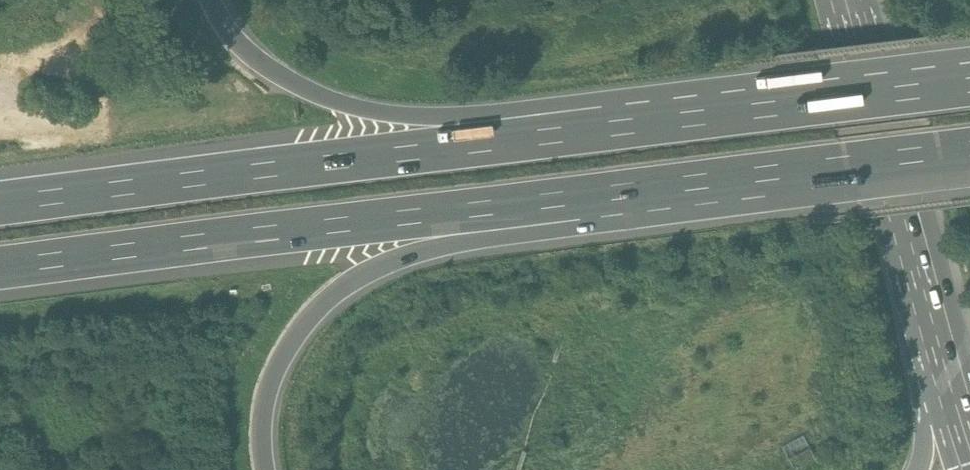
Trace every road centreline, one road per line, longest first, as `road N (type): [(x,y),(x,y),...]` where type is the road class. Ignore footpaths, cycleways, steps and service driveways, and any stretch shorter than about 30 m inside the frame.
road 1 (motorway): [(0,274),(569,204)]
road 2 (motorway): [(507,134),(0,198)]
road 3 (motorway): [(969,76),(507,134)]
road 4 (motorway): [(265,469),(273,380),(334,295),(384,265),(569,204)]
road 5 (primary): [(951,392),(845,0)]
road 6 (motorway): [(569,204),(969,154)]
road 7 (motorway): [(507,134),(383,116),(301,90),(242,47),(209,0)]

